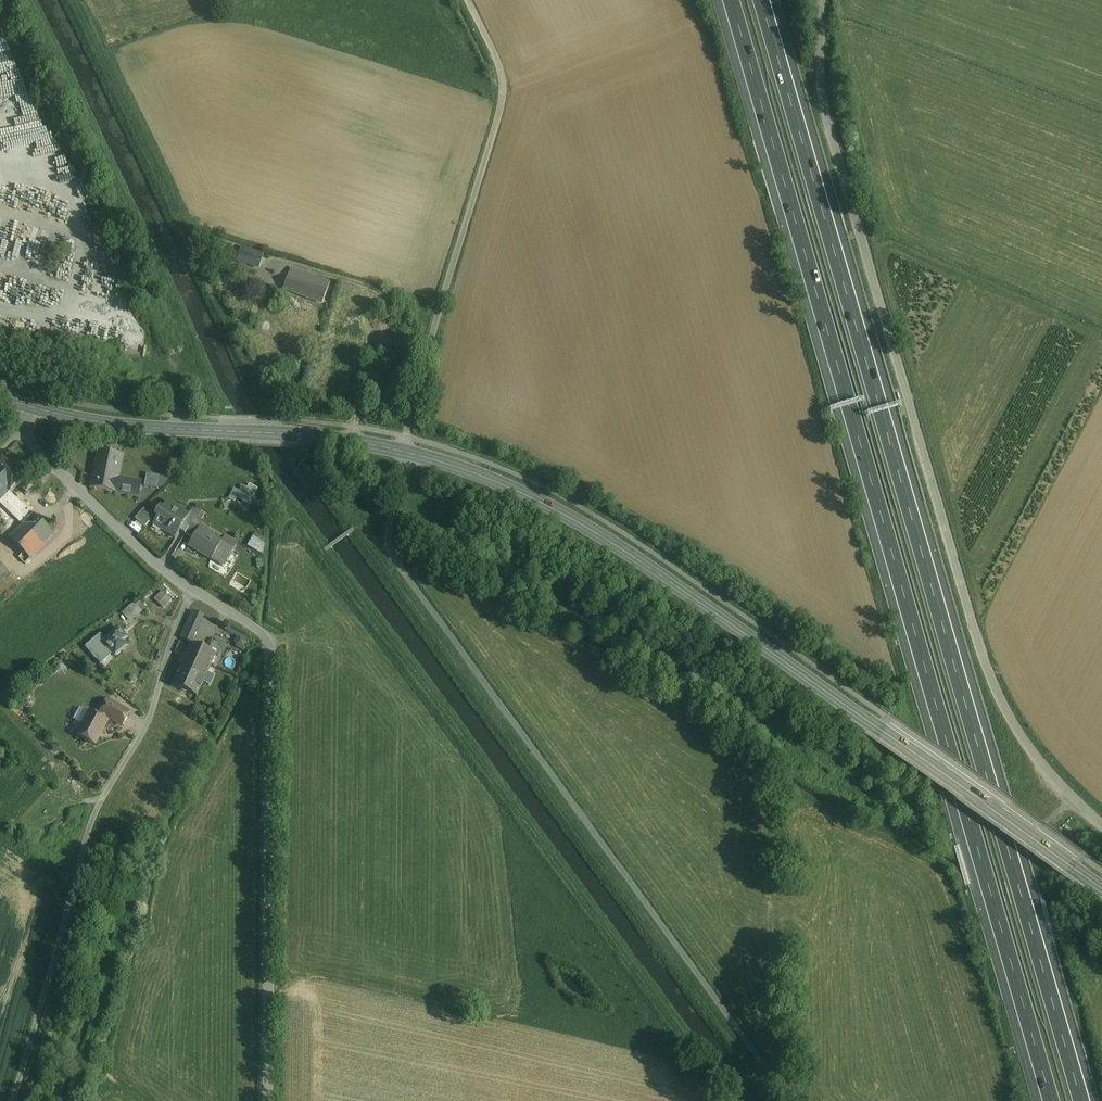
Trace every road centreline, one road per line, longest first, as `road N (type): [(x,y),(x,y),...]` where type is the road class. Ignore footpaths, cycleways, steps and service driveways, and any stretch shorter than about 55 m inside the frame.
road 1 (motorway): [(729,0),(1048,1100)]
road 2 (motorway): [(1080,1100),(761,0)]
road 3 (unclassified): [(1101,822),(1046,768),(992,678),(829,122),(820,74),(824,0)]
road 4 (secondary): [(1101,892),(616,547),(495,481),(405,454)]
road 5 (track): [(791,1100),(397,562),(388,544),(405,454)]
road 6 (unclassified): [(269,1100),(272,647),(262,632),(192,590)]
road 7 (unclassified): [(14,1100),(91,822),(150,716),(192,590)]
road 8 (unclassified): [(405,454),(503,97),(501,67),(468,0)]
road 9 (secondary): [(405,454),(29,408)]
road 10 (unclassified): [(192,590),(30,443),(29,408)]

